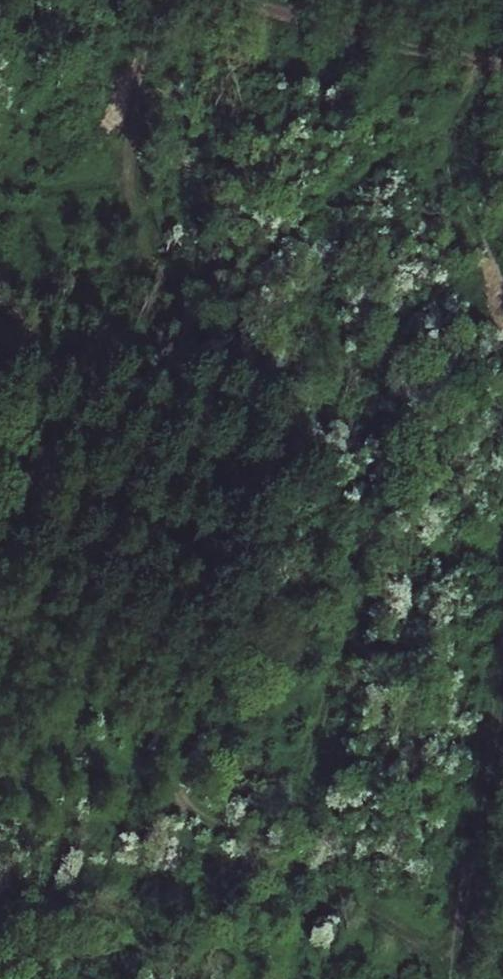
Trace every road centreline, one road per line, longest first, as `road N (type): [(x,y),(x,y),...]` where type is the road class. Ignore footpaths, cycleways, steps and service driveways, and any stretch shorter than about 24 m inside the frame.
road 1 (track): [(0,912),(24,907),(118,941),(150,943),(271,882),(287,865),(303,769),(341,650),(375,449),(367,371)]
road 2 (track): [(458,957),(419,944),(176,793),(175,772),(202,701)]
road 3 (track): [(456,978),(502,682)]
road 4 (track): [(152,0),(133,89),(125,195),(149,270)]
road 5 (track): [(502,59),(370,36),(253,0)]

